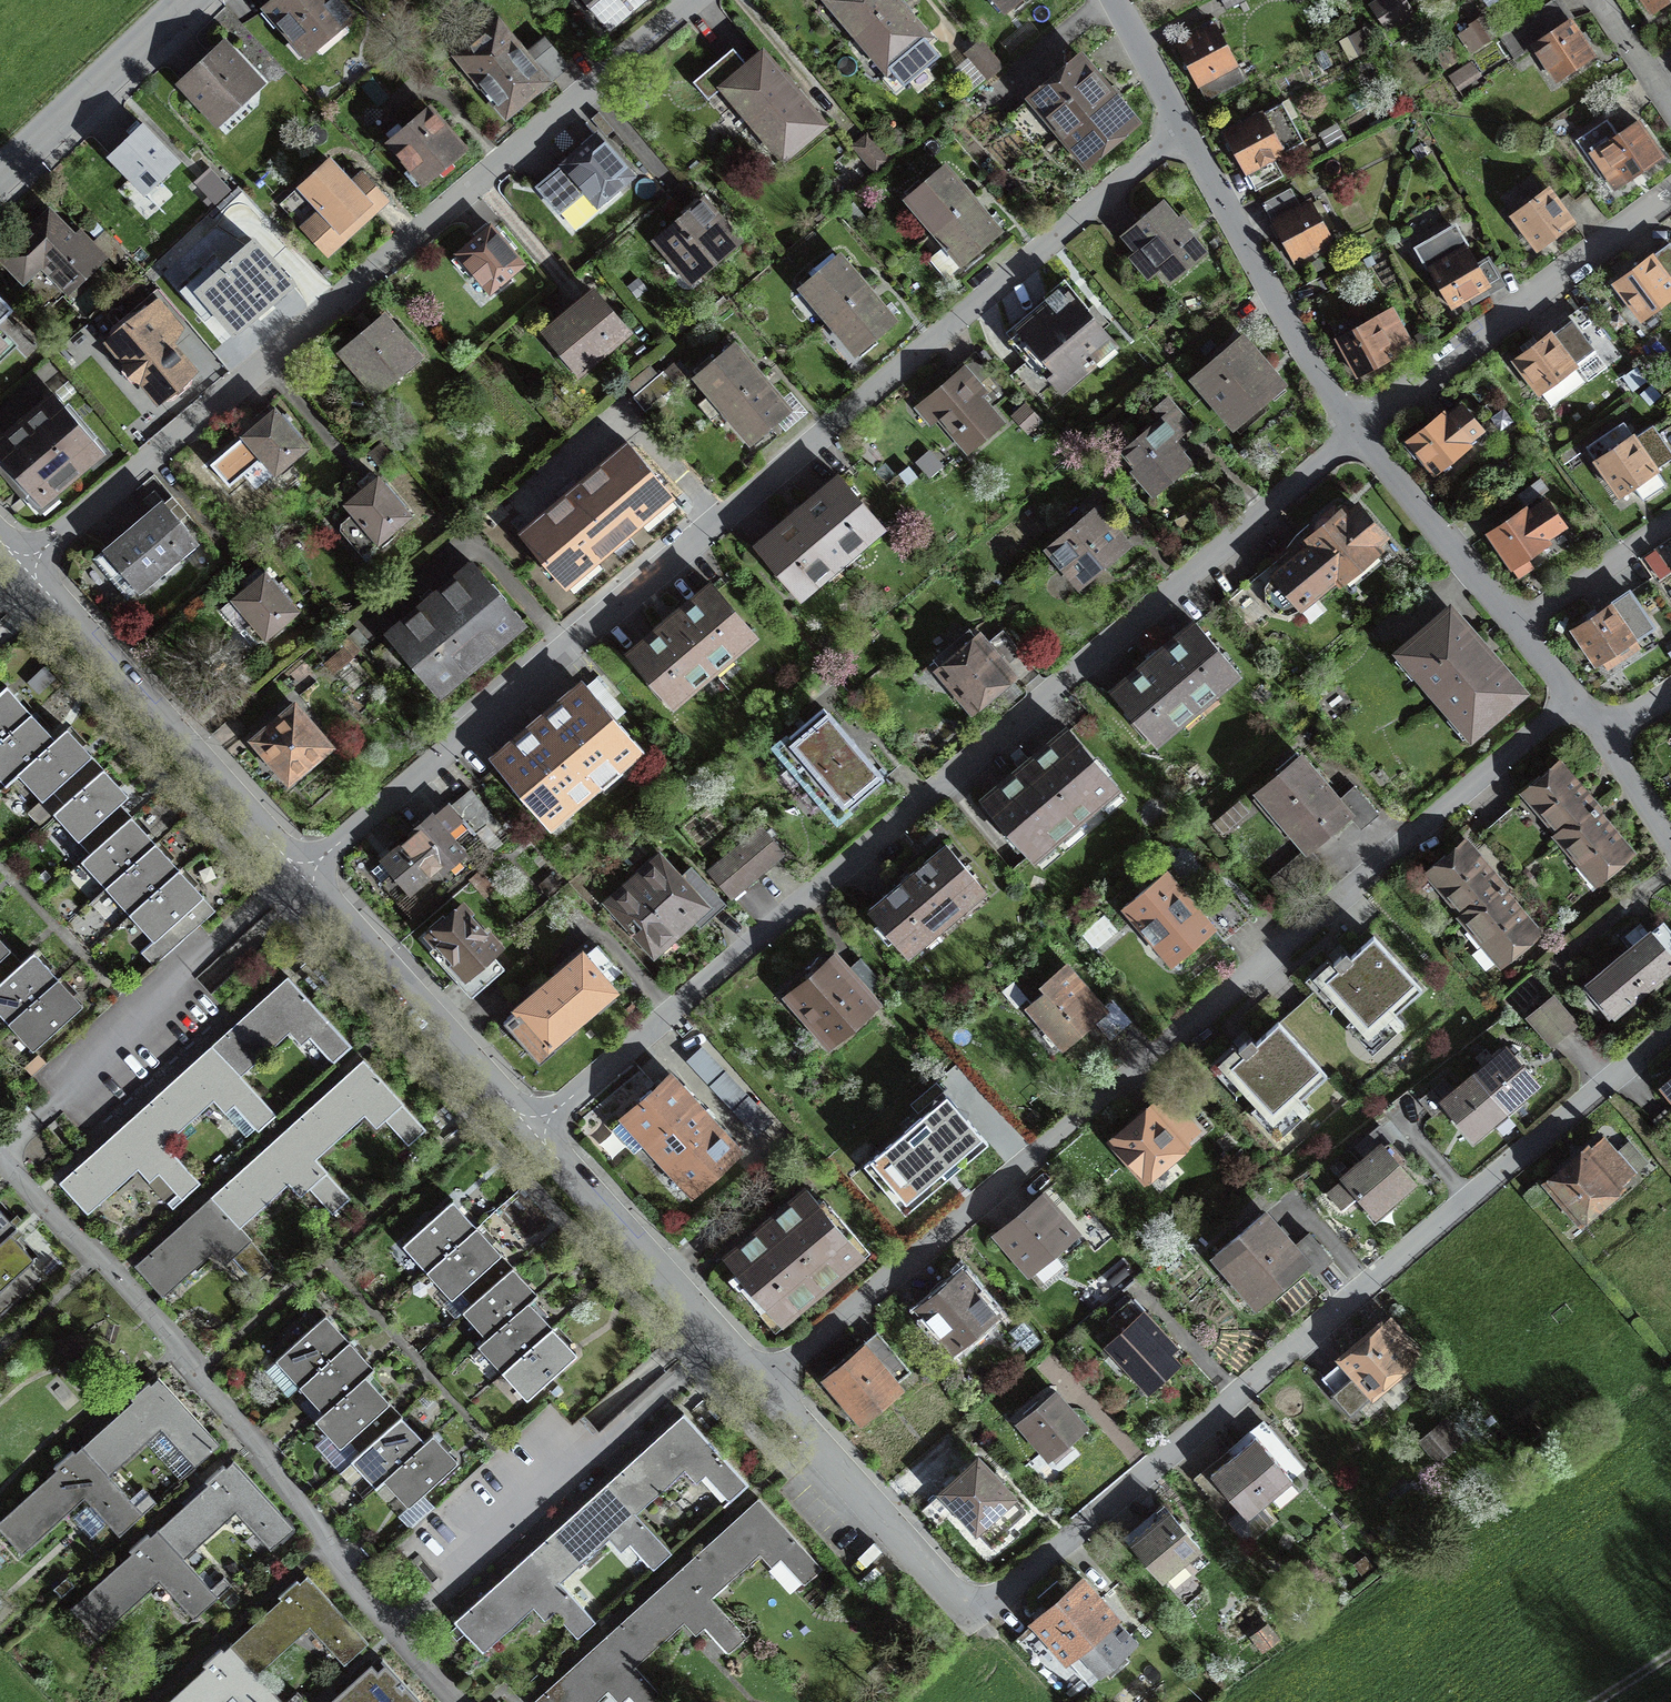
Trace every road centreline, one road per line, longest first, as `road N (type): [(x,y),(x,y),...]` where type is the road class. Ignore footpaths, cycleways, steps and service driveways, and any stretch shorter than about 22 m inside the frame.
road 1 (residential): [(294,874),(1181,133)]
road 2 (residential): [(526,1135),(1354,432)]
road 3 (residential): [(757,1390),(1576,696)]
road 4 (residential): [(1670,1029),(970,1617)]
road 5 (residential): [(695,0),(23,564)]
road 6 (residential): [(23,564),(294,874)]
road 7 (residential): [(1670,190),(1354,432)]
road 8 (residential): [(294,874),(526,1135)]
road 9 (residential): [(1181,133),(1354,432)]
road 10 (residential): [(526,1135),(757,1390)]
road 11 (residential): [(757,1390),(970,1617)]
road 12 (unclassified): [(192,0),(0,179)]
road 13 (residential): [(1354,432),(1521,624)]
road 14 (residential): [(1521,624),(1670,522)]
road 15 (residential): [(1110,0),(1181,133)]
road 16 (residential): [(1605,734),(1670,842)]
road 17 (residential): [(1670,101),(1603,0)]

